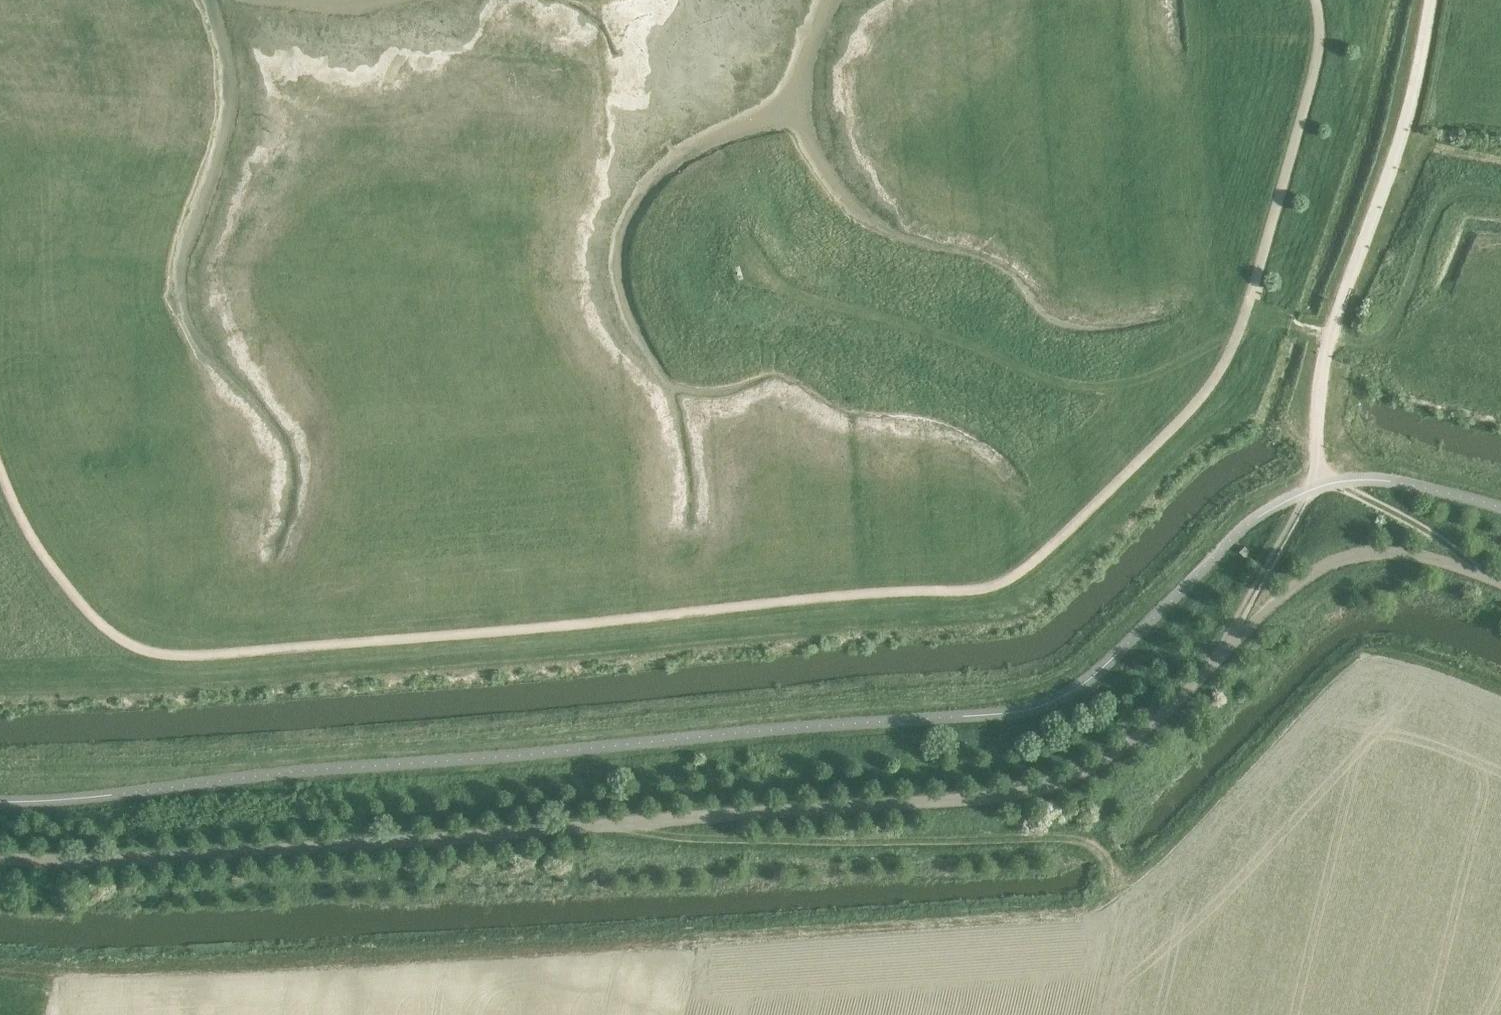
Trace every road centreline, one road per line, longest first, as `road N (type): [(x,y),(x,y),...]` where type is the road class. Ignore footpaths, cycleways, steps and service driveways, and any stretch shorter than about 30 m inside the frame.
road 1 (track): [(1500,585),(1411,553),(1330,565),(1280,597),(1120,750),(1074,777),(1013,794),(144,858),(0,858)]

